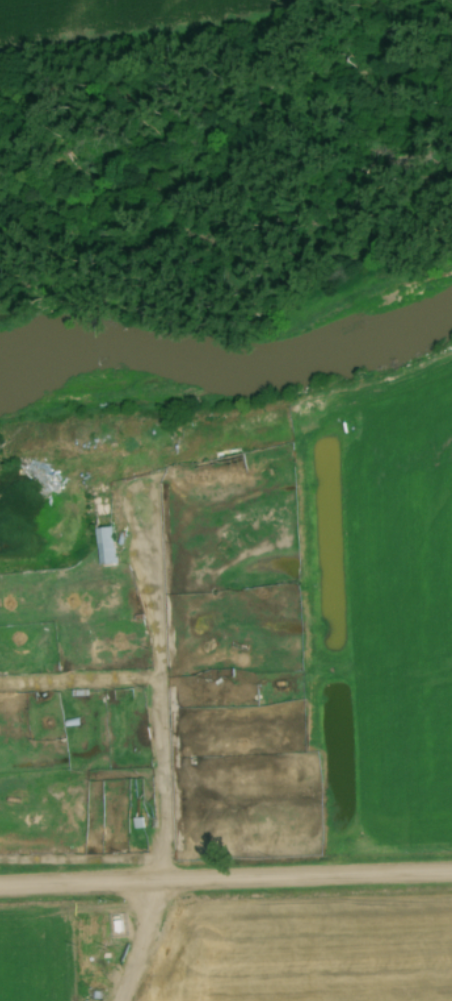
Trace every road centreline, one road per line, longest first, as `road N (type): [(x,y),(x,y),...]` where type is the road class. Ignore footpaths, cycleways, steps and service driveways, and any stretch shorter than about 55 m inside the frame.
road 1 (tertiary): [(0,887),(451,873)]

